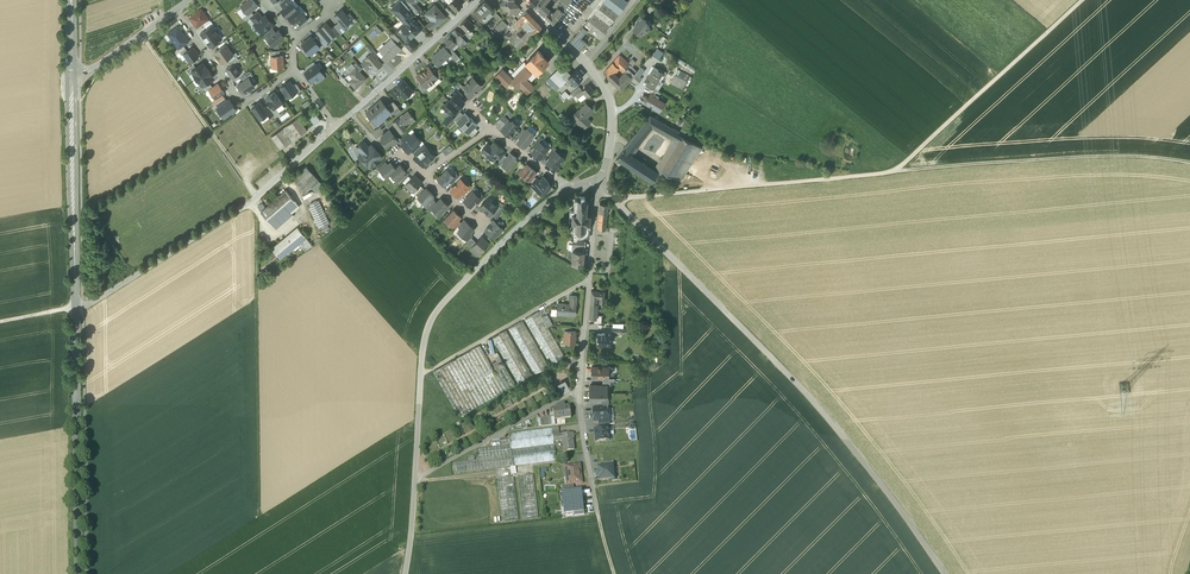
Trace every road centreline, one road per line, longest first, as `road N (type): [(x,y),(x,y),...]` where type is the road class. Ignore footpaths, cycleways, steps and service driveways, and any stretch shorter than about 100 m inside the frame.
road 1 (track): [(616,201),(891,173),(1081,0)]
road 2 (unclassified): [(946,573),(842,434),(616,201),(598,193)]
road 3 (unclassified): [(568,188),(523,222),(428,330),(407,573)]
road 4 (residential): [(598,193),(578,389),(598,511)]
road 5 (residential): [(335,127),(253,201),(76,310)]
road 6 (track): [(891,173),(1091,157),(1189,163)]
road 7 (track): [(256,237),(258,515)]
road 8 (tertiary): [(78,573),(76,310)]
road 9 (tertiary): [(76,310),(71,73)]
road 10 (residential): [(600,181),(612,136),(610,100),(521,0)]
road 11 (track): [(142,35),(257,197)]
road 12 (residential): [(294,70),(242,106),(175,11)]
road 13 (residential): [(478,0),(351,115)]
road 14 (residential): [(175,11),(91,69),(71,73)]

